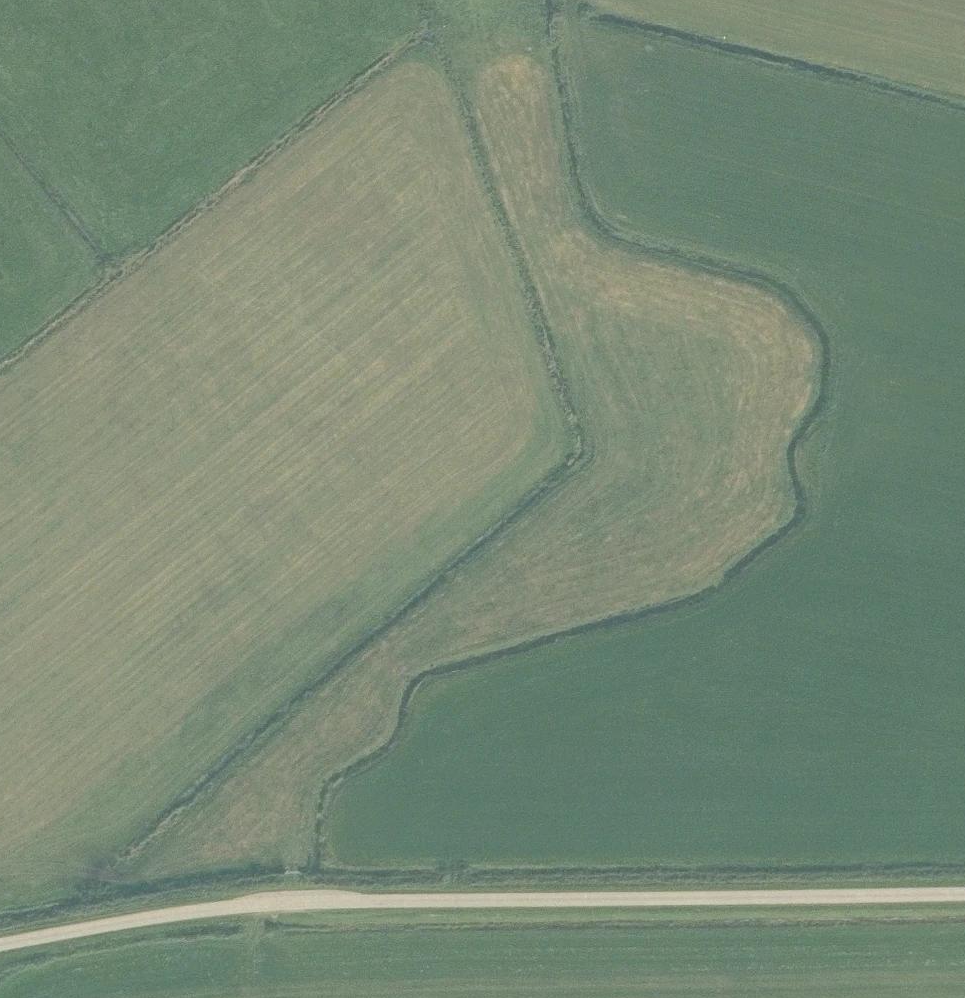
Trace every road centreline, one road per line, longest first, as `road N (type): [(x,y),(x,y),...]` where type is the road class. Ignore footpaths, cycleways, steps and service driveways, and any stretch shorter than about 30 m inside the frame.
road 1 (tertiary): [(0,943),(294,902),(964,892)]

